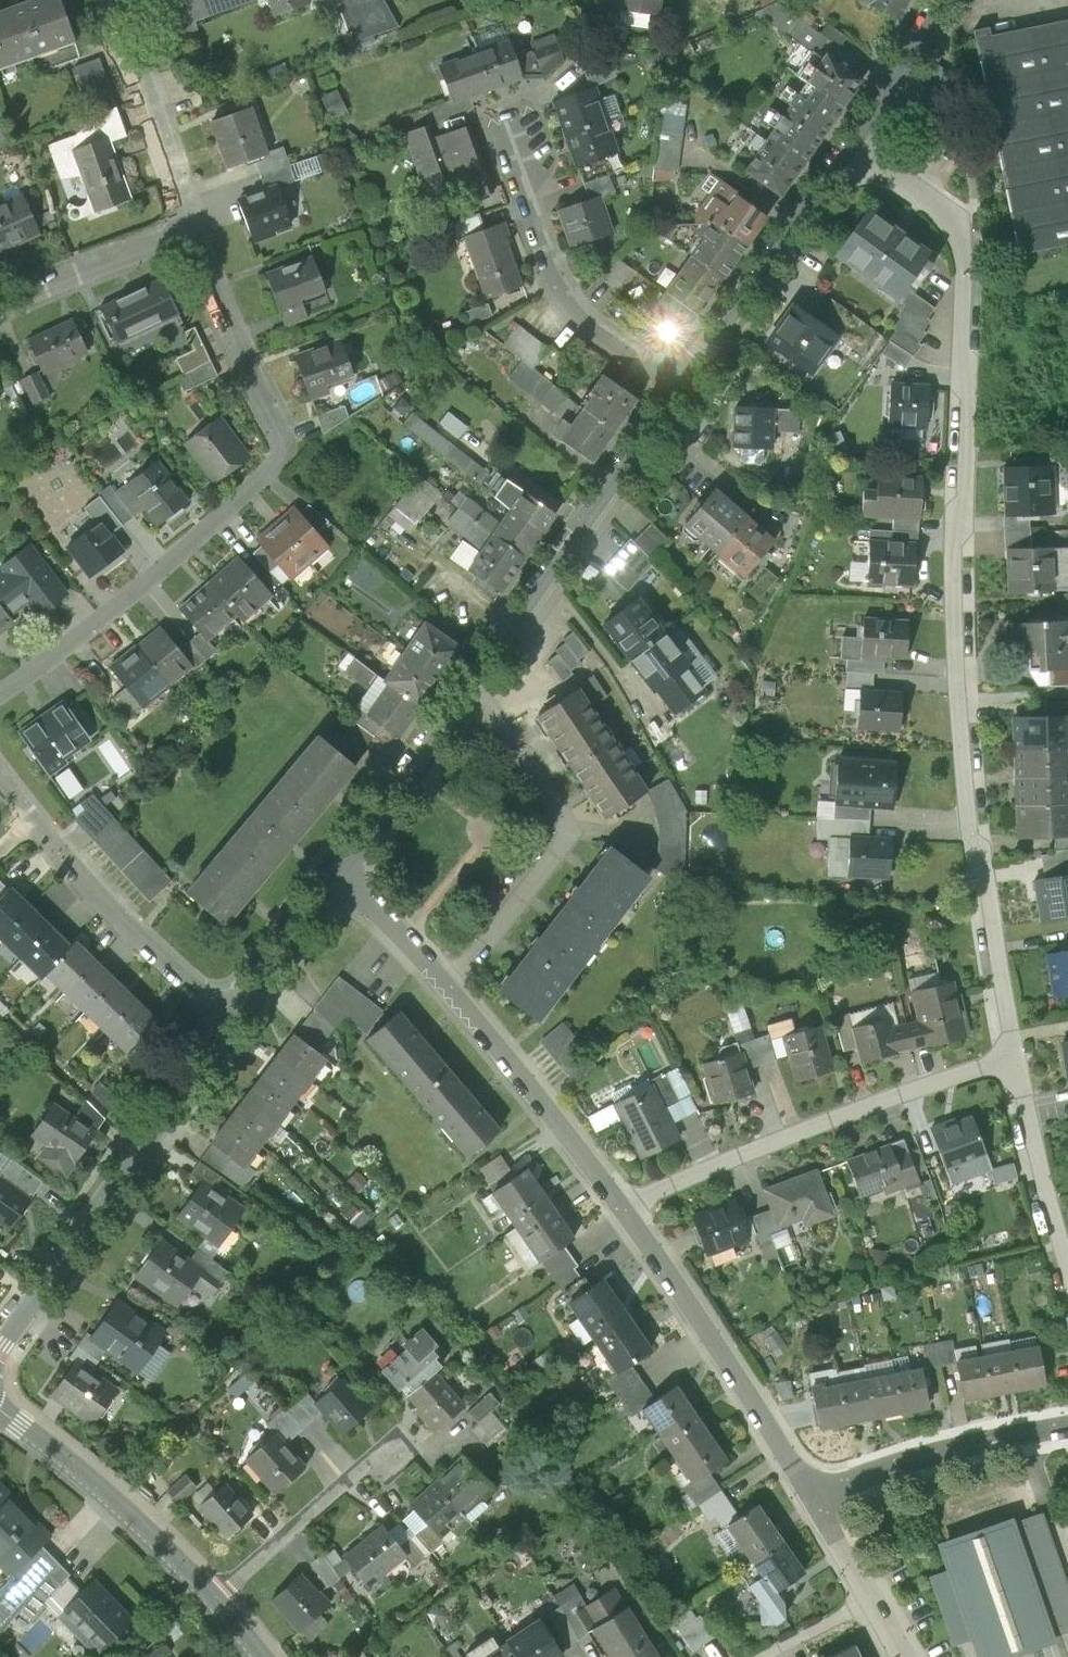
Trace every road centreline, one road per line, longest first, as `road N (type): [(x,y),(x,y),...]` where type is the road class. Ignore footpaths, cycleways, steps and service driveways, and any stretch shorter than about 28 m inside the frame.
road 1 (residential): [(855,149),(950,202),(970,233),(957,625),(1012,1055)]
road 2 (residential): [(198,226),(233,335),(285,448),(155,576),(0,694)]
road 3 (residential): [(622,1205),(1012,1055)]
road 4 (residential): [(234,1025),(0,1350)]
road 5 (residential): [(451,988),(574,832),(469,688)]
road 6 (residential): [(689,389),(469,688)]
road 7 (residential): [(622,1205),(811,1495)]
road 8 (residential): [(504,119),(575,305),(689,389)]
road 9 (residential): [(855,149),(689,389)]
road 10 (tertiary): [(0,1412),(97,1486),(215,1598)]
road 11 (residential): [(234,1025),(35,825)]
road 12 (residential): [(451,988),(622,1205)]
road 13 (residential): [(811,1495),(1067,1429)]
road 14 (residential): [(116,0),(198,226)]
road 15 (residential): [(393,1444),(215,1598)]
road 16 (residential): [(1012,1055),(1067,1276)]
road 17 (residential): [(469,688),(341,876)]
road 18 (residential): [(0,311),(198,226)]
road 19 (residential): [(341,876),(234,1025)]
road 20 (residential): [(939,0),(855,149)]
road 21 (residential): [(341,876),(451,988)]
road 22 (residential): [(811,1495),(871,1602)]
road 23 (residential): [(764,1656),(871,1602)]

